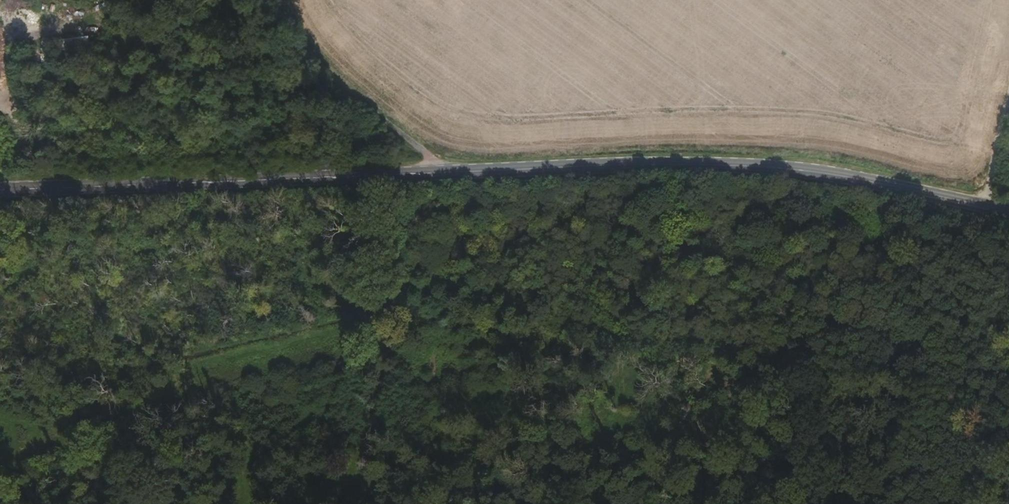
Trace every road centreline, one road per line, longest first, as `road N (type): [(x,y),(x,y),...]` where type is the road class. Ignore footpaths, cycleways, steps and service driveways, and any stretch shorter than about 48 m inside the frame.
road 1 (primary): [(0,193),(621,167),(768,168),(891,180),(1008,210)]
road 2 (track): [(282,0),(338,77),(449,174)]

